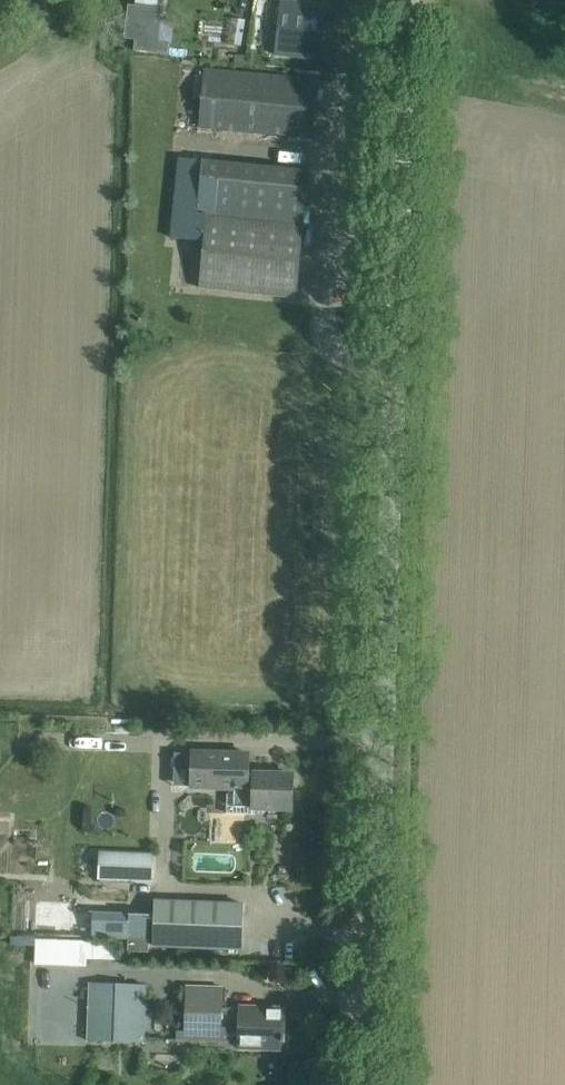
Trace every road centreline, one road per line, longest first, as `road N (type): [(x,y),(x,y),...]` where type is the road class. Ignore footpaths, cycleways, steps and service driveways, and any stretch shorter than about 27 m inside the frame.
road 1 (unclassified): [(372,1084),(406,0)]

